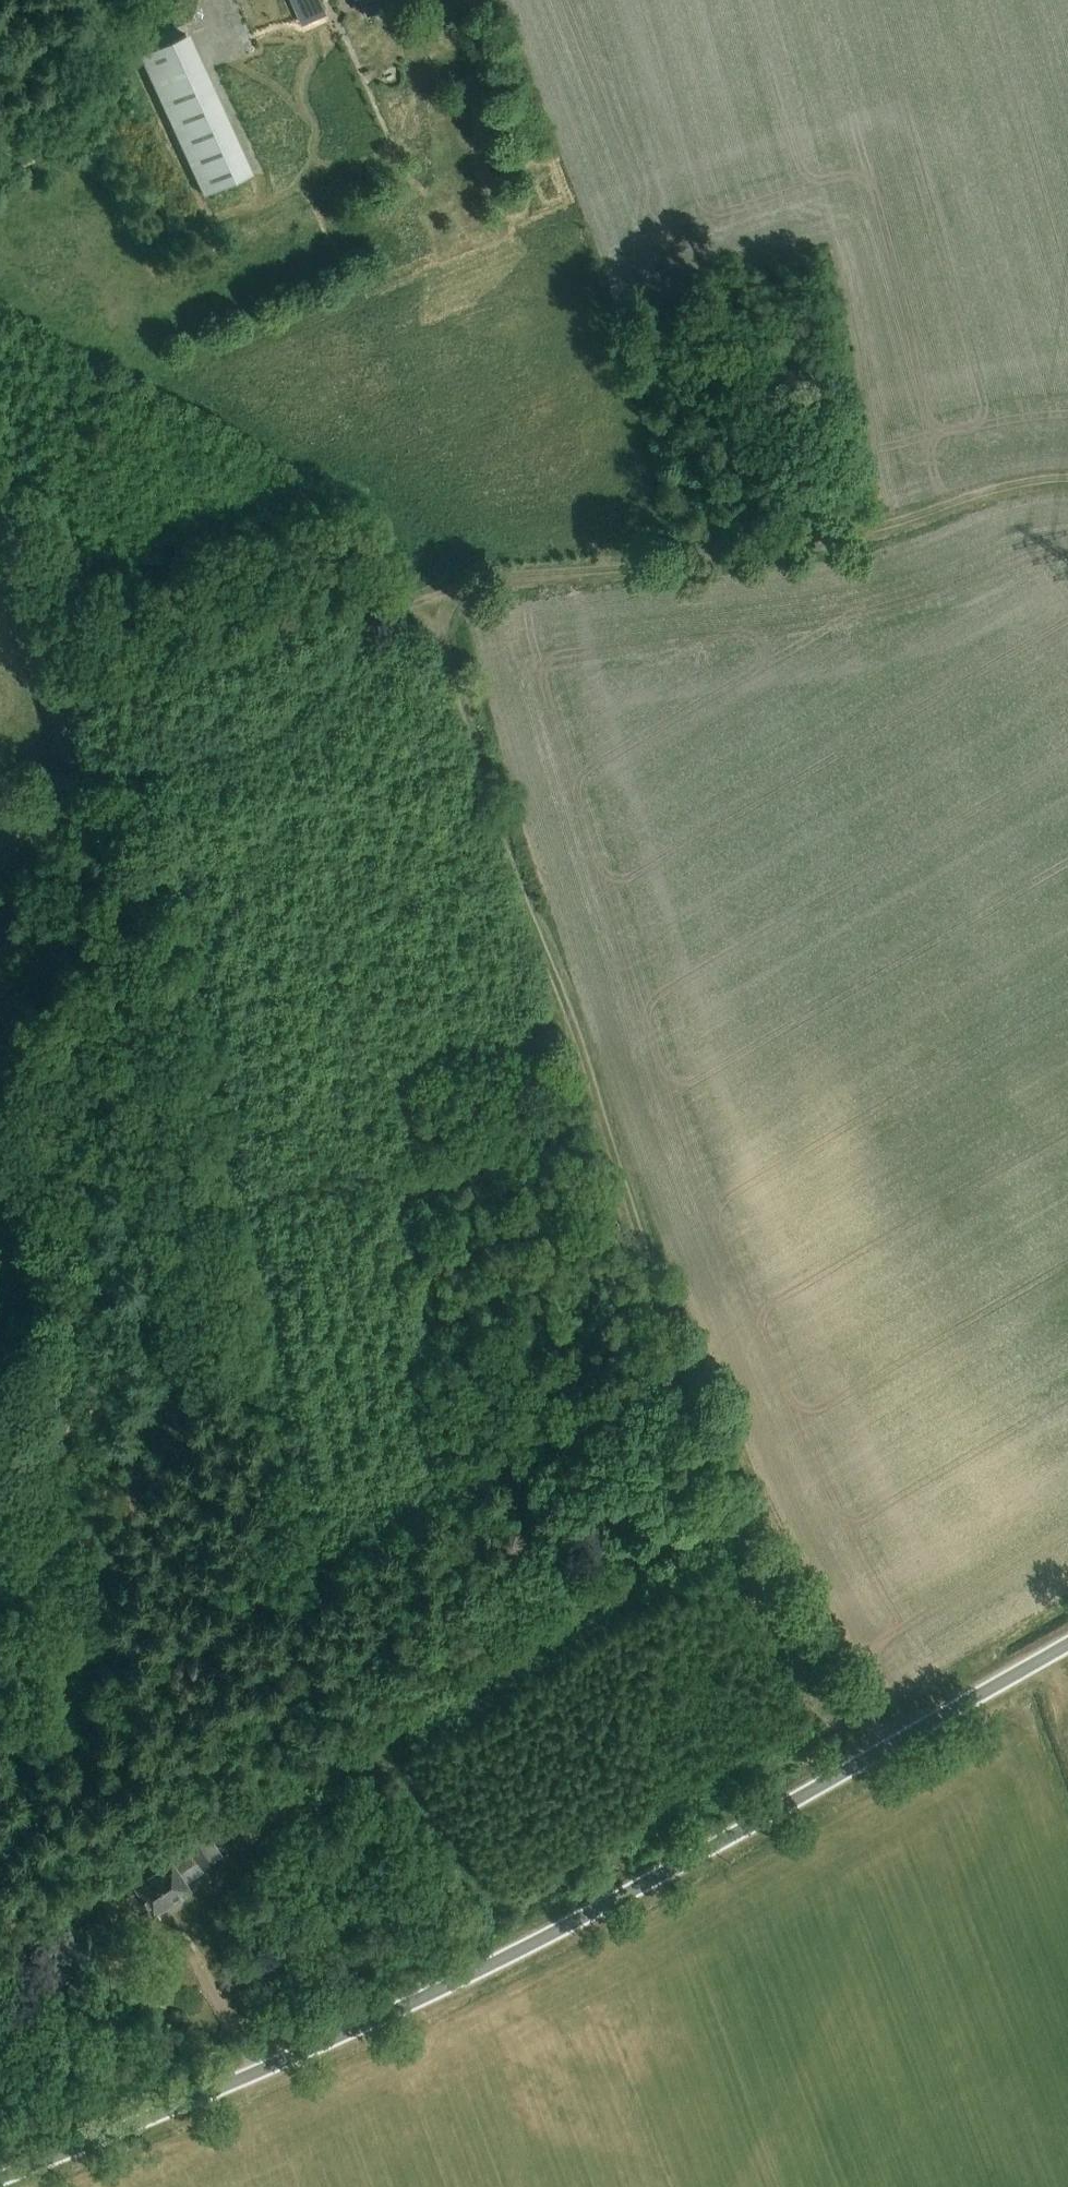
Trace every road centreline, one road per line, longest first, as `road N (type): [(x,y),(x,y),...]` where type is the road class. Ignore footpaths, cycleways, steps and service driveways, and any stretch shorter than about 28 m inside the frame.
road 1 (track): [(879,1752),(674,1351),(443,665),(432,598)]
road 2 (unclassified): [(0,2176),(500,1959),(1067,1644)]
road 3 (track): [(69,781),(288,715),(369,627),(432,598),(508,580),(784,545),(885,526),(1025,483),(1067,479)]
road 4 (track): [(69,781),(73,927),(43,1023),(0,1090)]
road 5 (track): [(0,513),(30,598),(69,781)]
road 6 (track): [(0,164),(75,117),(147,0)]

